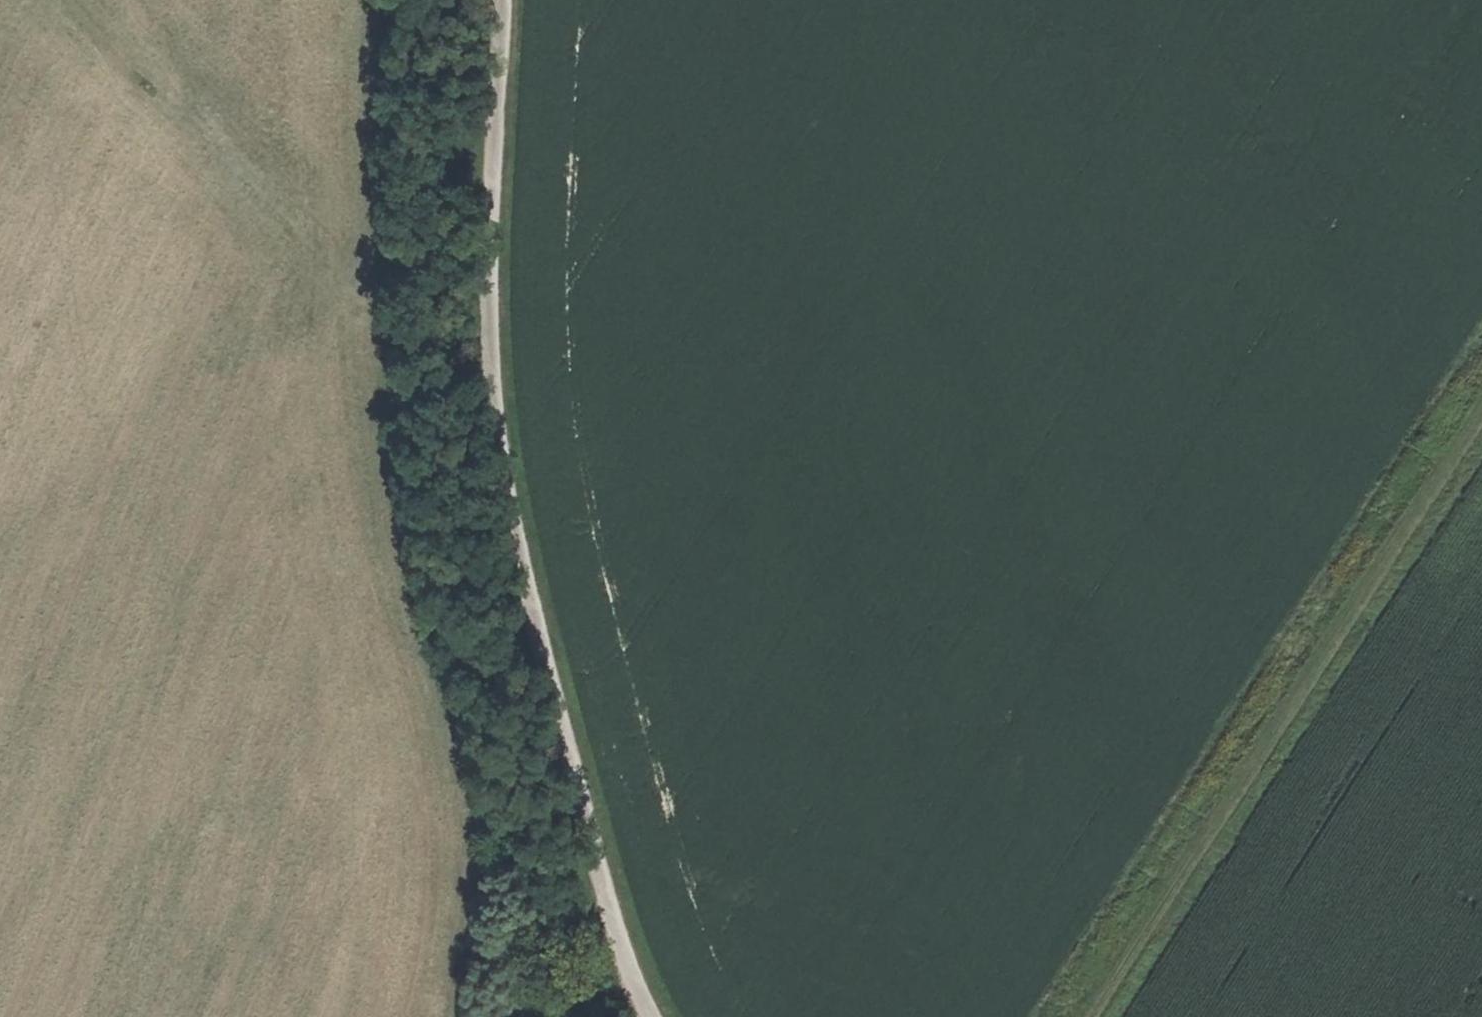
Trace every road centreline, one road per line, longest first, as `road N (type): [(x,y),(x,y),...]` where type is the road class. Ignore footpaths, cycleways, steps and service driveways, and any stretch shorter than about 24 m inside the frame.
road 1 (track): [(652,1016),(624,968),(580,811),(504,428),(492,313),(504,0)]
road 2 (track): [(1101,1016),(1481,419)]

